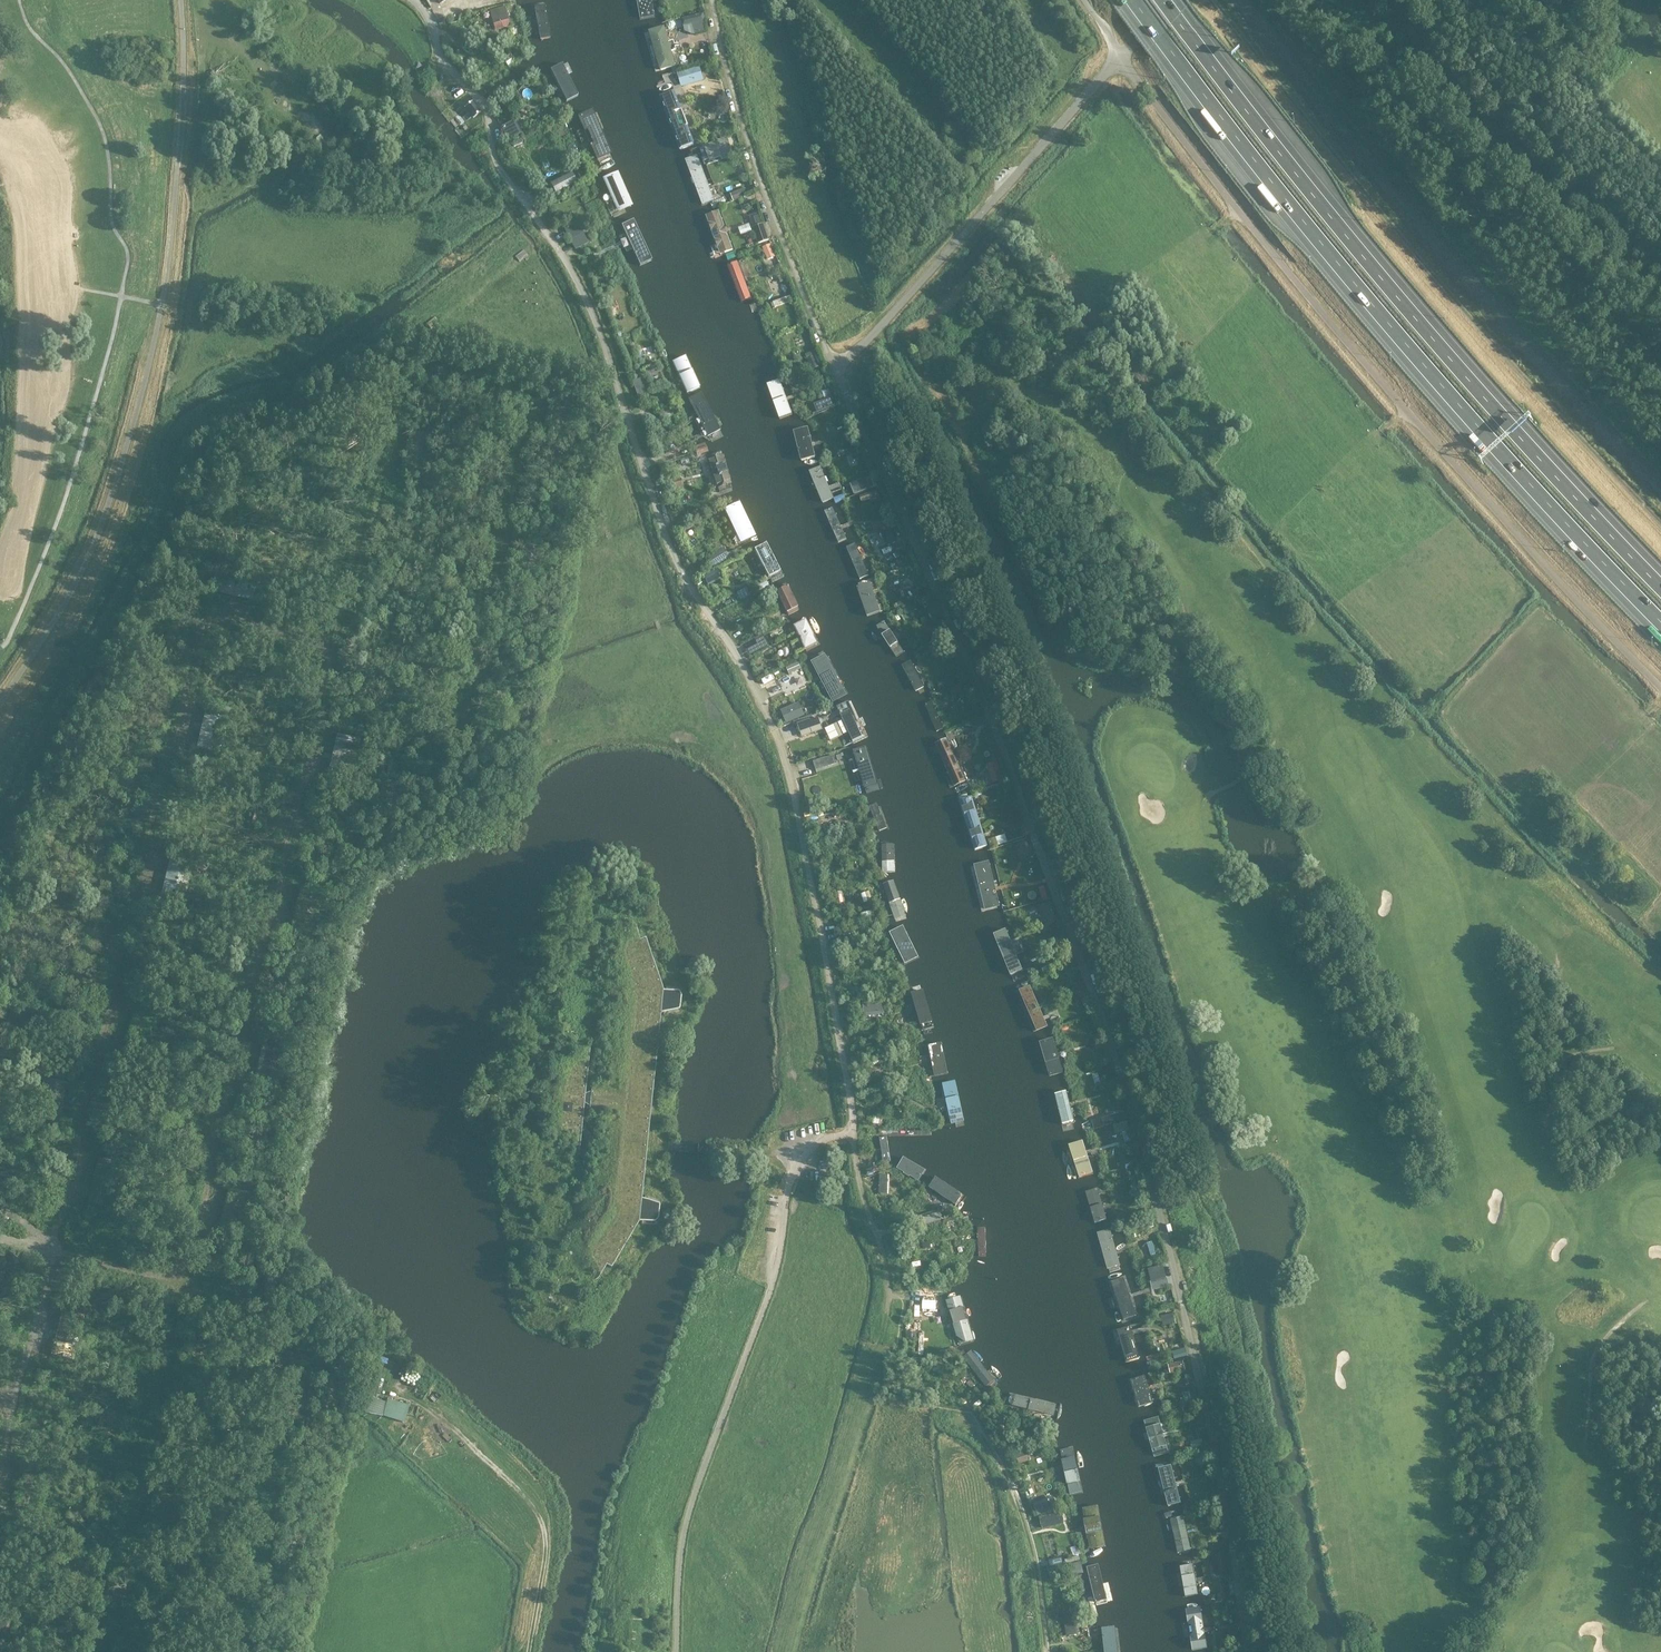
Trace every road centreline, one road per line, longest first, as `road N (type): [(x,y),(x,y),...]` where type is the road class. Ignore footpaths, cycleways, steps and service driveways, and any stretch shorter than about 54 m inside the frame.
road 1 (unclassified): [(834,367),(979,694),(1118,1070),(1195,1362),(1247,1651)]
road 2 (unclassified): [(413,0),(441,57),(484,107),(498,165),(585,297),(670,549),(779,740),(853,1134)]
road 3 (unclassified): [(1660,689),(1389,392),(1119,58)]
road 4 (motorway): [(1127,0),(1376,315),(1660,627)]
road 5 (motorway): [(1660,582),(1424,324),(1167,0)]
road 6 (track): [(1660,523),(1425,265),(1214,0)]
road 7 (track): [(1046,1651),(1033,1555),(1011,1488),(958,1412),(905,1397),(895,1357),(904,1285),(894,1236),(868,1185),(827,1175)]
road 8 (unclassified): [(800,1160),(770,1291),(687,1521),(676,1651)]
road 9 (unclassified): [(834,367),(889,317),(1119,58)]
road 10 (unclassified): [(834,367),(762,185),(712,0)]
road 11 (track): [(529,1651),(546,1549),(538,1515),(409,1393)]
road 12 (track): [(1183,604),(1189,674),(1227,720),(1244,758),(1236,782),(1207,798)]
road 13 (track): [(1543,1132),(1563,1047),(1557,958)]
road 14 (track): [(1586,1438),(1593,1356),(1642,1304)]

